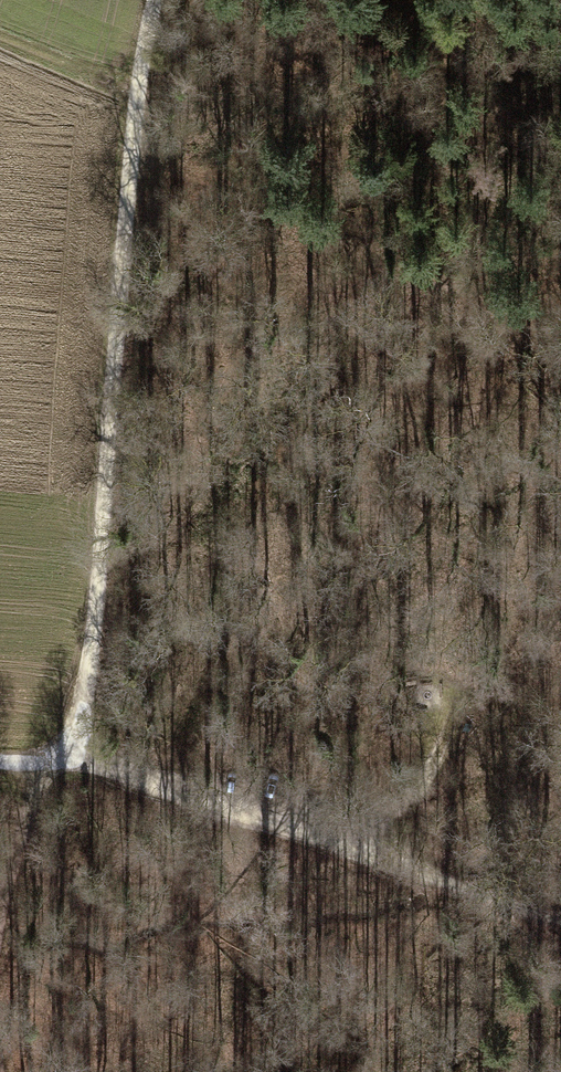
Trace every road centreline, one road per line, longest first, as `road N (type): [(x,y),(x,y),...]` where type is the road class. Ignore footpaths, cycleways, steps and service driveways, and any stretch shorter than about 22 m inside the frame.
road 1 (track): [(163,0),(140,91),(89,688),(70,742),(40,765)]
road 2 (track): [(40,765),(200,799),(560,921)]
road 3 (track): [(40,765),(0,919)]
road 4 (track): [(140,91),(0,30)]

